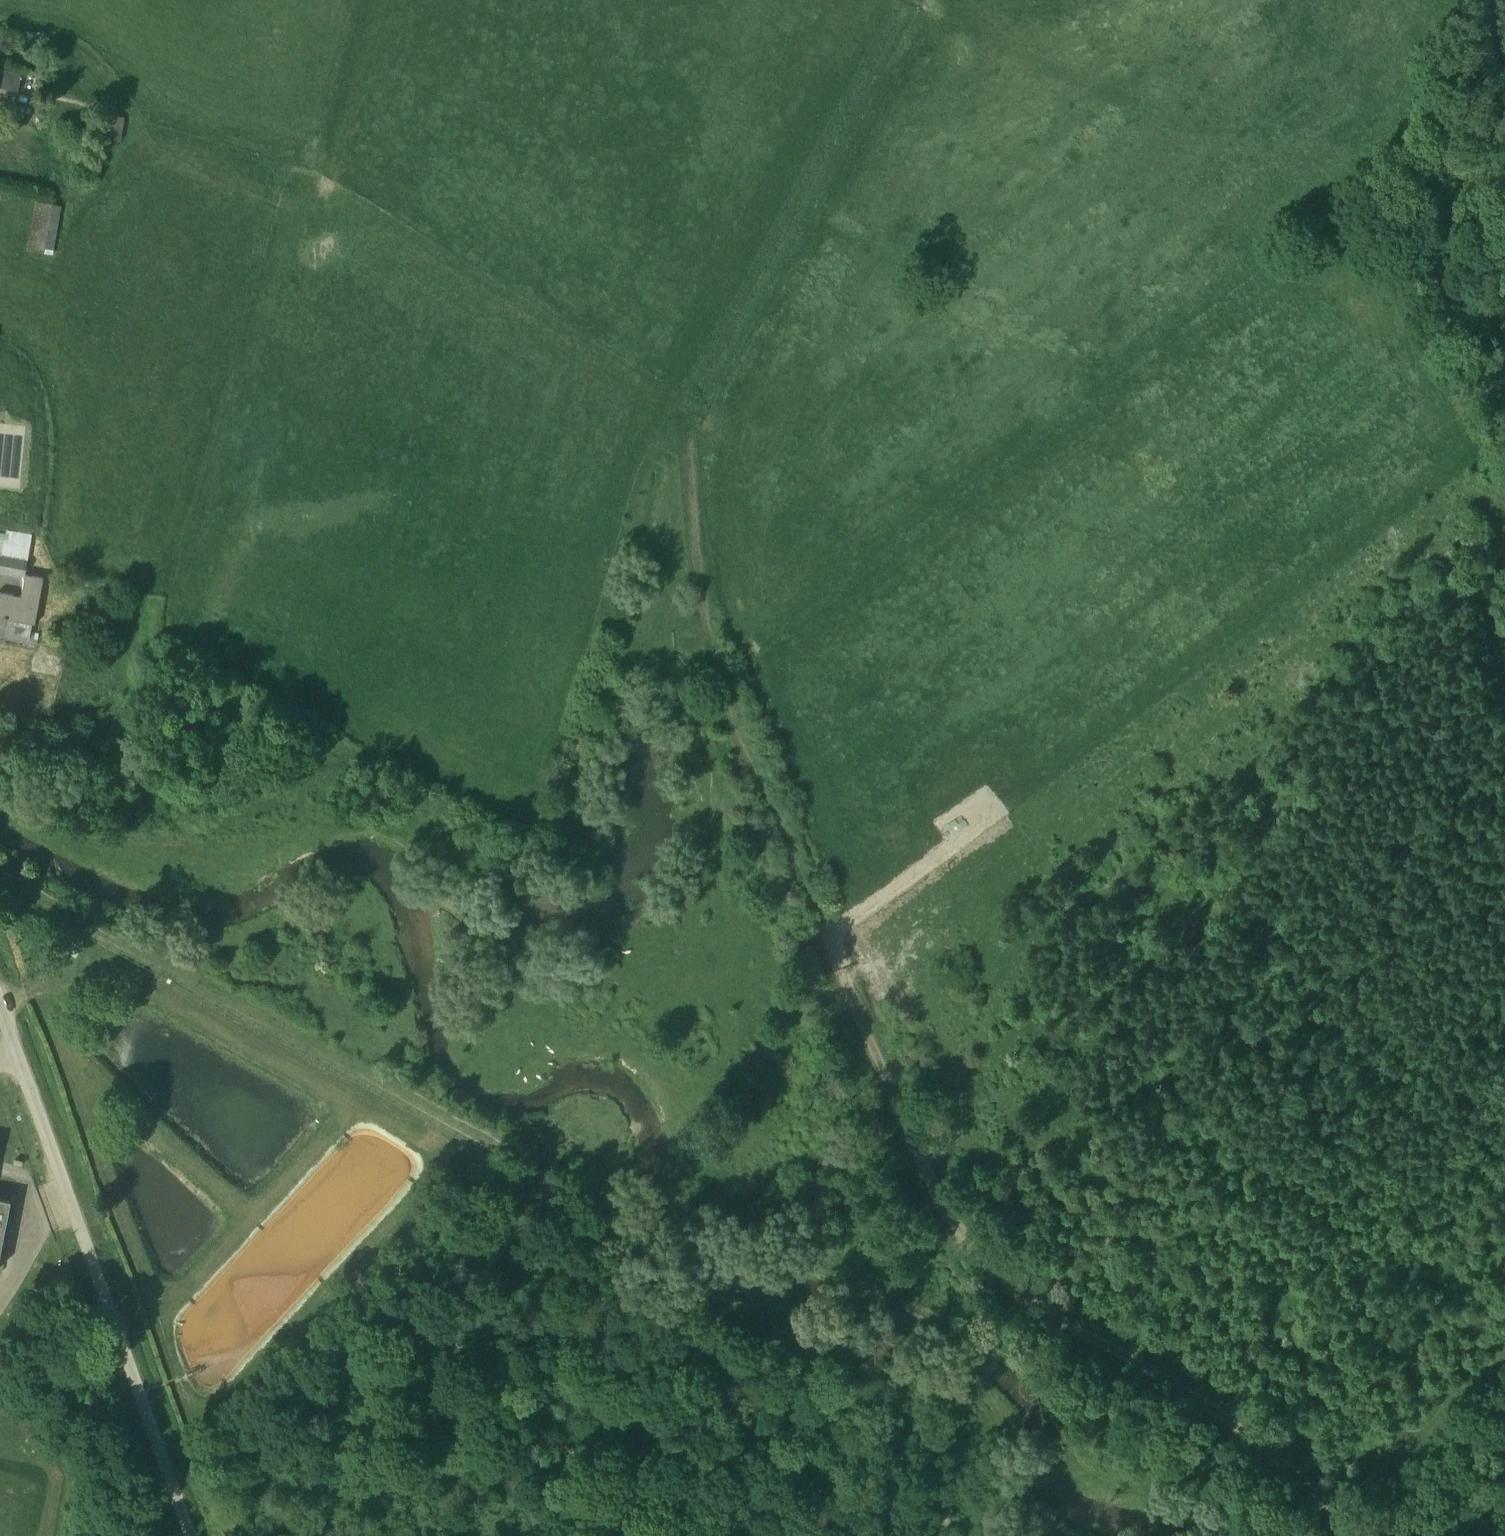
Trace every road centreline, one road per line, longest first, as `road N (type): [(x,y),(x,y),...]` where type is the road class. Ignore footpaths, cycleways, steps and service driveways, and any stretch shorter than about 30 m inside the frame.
road 1 (track): [(1357,1535),(967,1246),(742,743),(713,656),(685,419)]
road 2 (unclassified): [(189,1535),(0,1010)]

